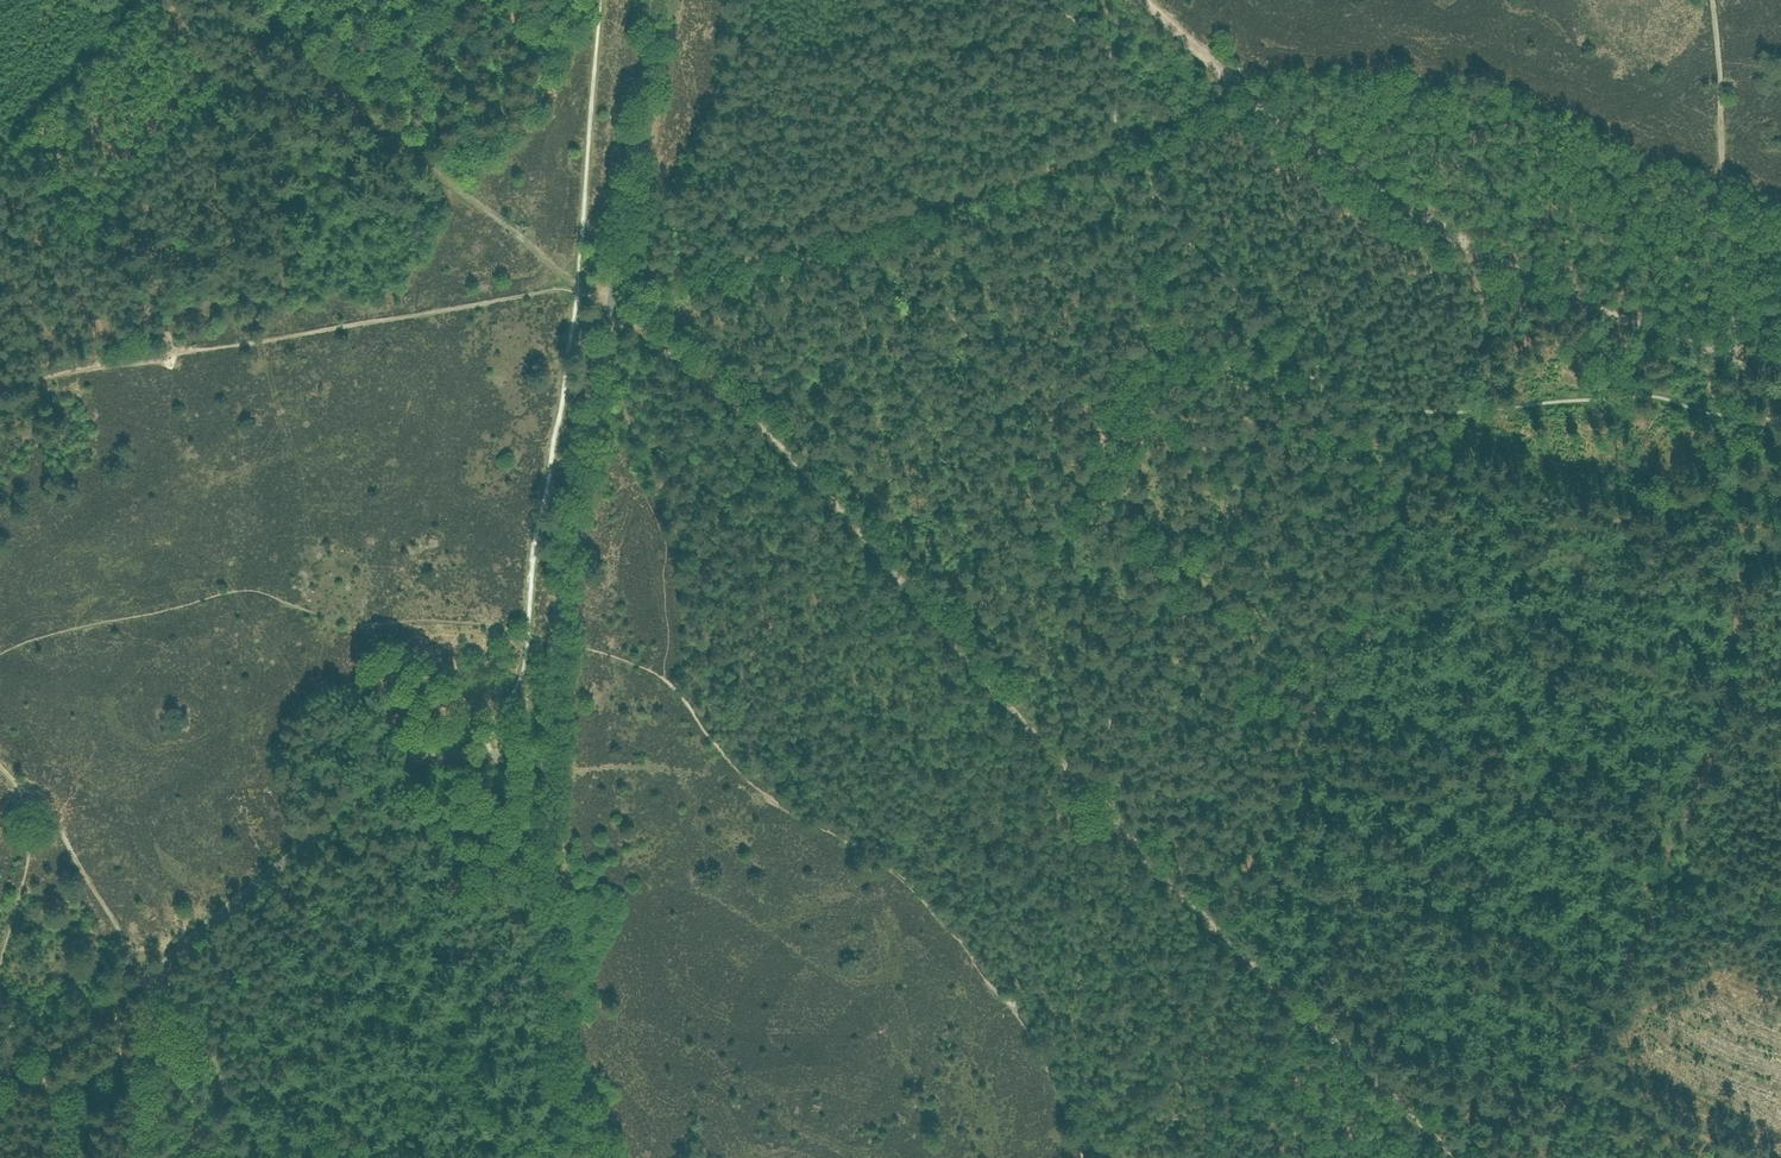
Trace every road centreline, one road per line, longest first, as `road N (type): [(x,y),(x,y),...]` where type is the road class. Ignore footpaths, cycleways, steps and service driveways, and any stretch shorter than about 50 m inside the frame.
road 1 (unclassified): [(550,757),(569,536),(627,215),(655,0)]
road 2 (track): [(1741,356),(1633,320),(1459,238),(1267,105),(1138,0)]
road 3 (unclassified): [(136,1157),(151,970),(392,771),(445,757),(550,757)]
road 4 (track): [(1005,1002),(911,891),(768,797),(666,681),(613,655),(559,642)]
road 5 (track): [(0,653),(242,589),(359,623),(458,622),(527,637)]
road 6 (track): [(614,284),(173,350)]
road 7 (track): [(908,590),(738,407),(611,298)]
road 8 (tertiary): [(574,1157),(549,946),(550,757)]
road 9 (track): [(311,53),(463,189),(611,298)]
road 10 (track): [(890,226),(1092,157),(1242,85)]
road 11 (track): [(1575,1067),(1720,717)]
road 12 (track): [(41,813),(151,970),(16,1085)]
road 13 (track): [(890,226),(930,299),(1125,505)]
road 14 (track): [(1713,0),(1741,356)]
road 15 (track): [(1459,1157),(1210,922)]
road 16 (track): [(614,284),(750,264),(890,226)]
road 17 (track): [(1090,794),(908,590)]
road 18 (track): [(0,143),(150,309),(173,350)]
road 19 (track): [(1143,522),(1310,718)]
road 20 (track): [(1310,718),(1210,922)]
road 21 (track): [(1005,1002),(1141,969),(1210,922)]
road 22 (track): [(1746,529),(1720,717)]
road 23 (track): [(1210,922),(1090,794)]
road 24 (track): [(1084,1157),(1050,1068),(1005,1002)]
road 25 (track): [(41,813),(0,976)]

